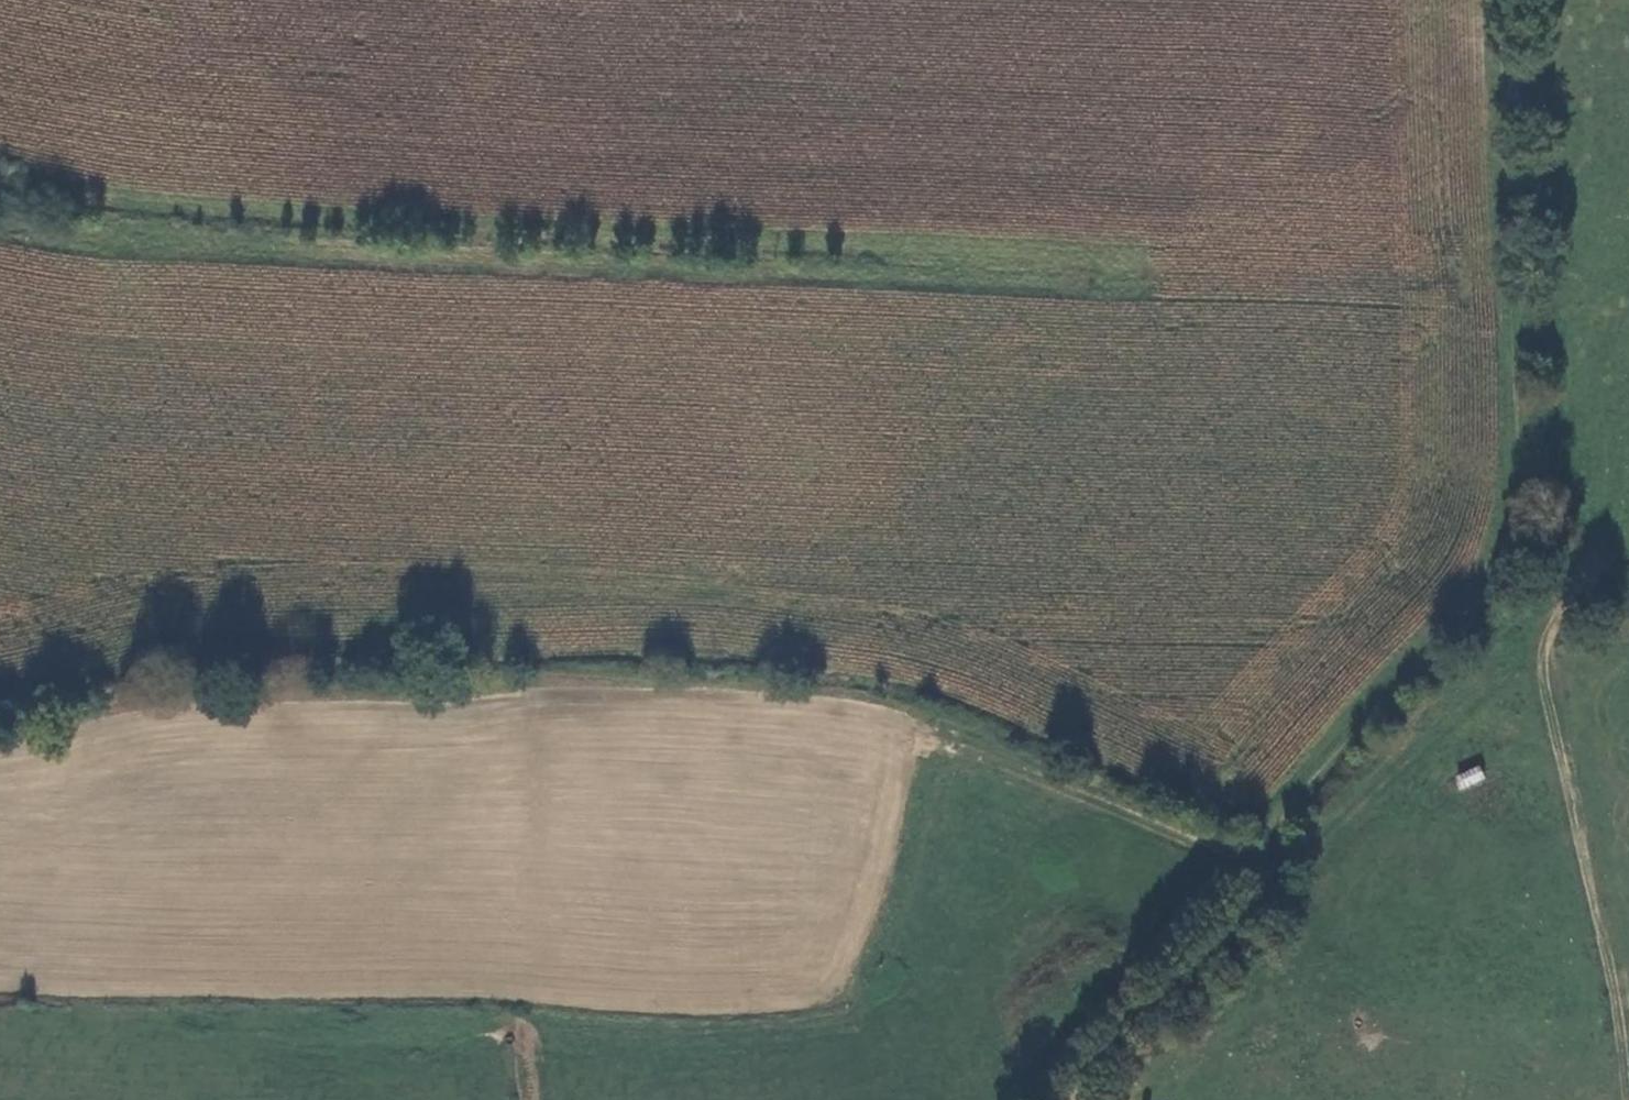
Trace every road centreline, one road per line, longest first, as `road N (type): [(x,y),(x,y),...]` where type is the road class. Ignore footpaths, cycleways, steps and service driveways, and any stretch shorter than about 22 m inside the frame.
road 1 (track): [(1265,870),(924,717)]
road 2 (track): [(1077,1099),(1107,1045),(1258,899),(1268,861)]

